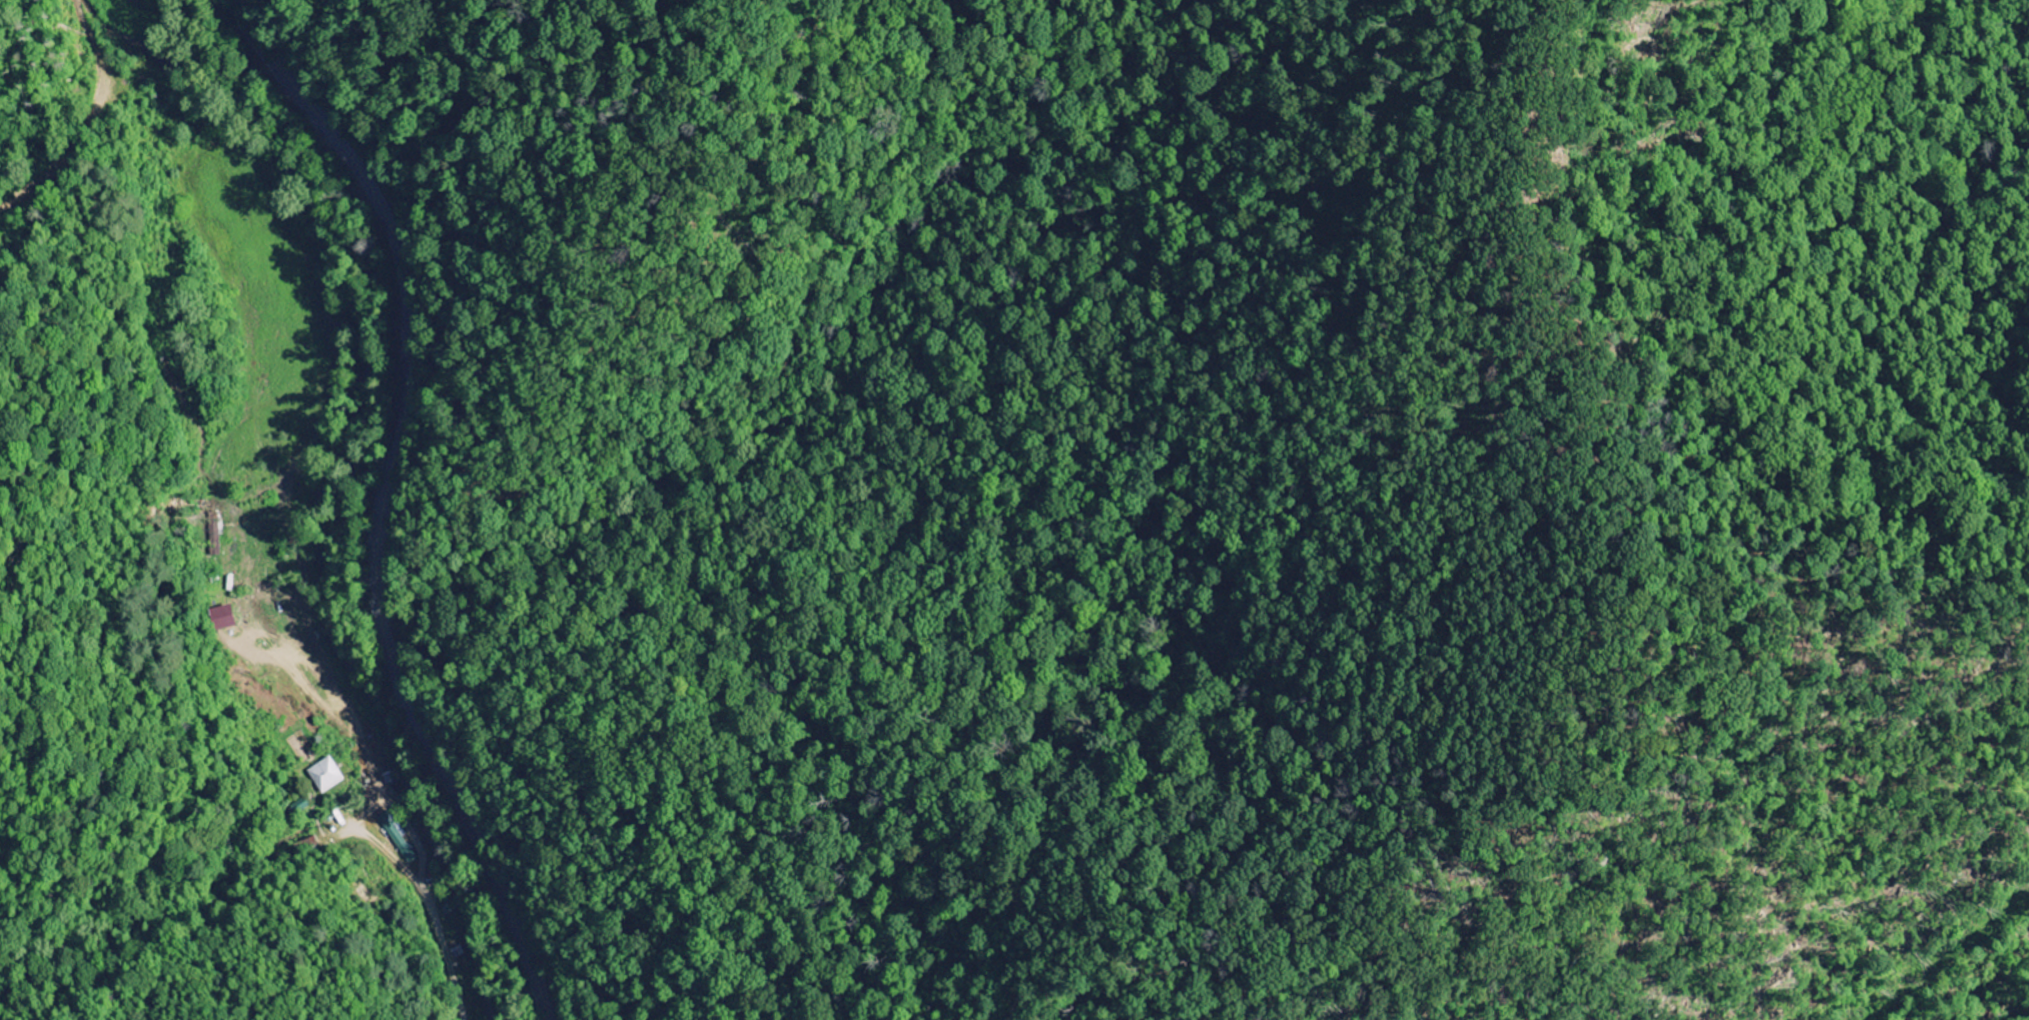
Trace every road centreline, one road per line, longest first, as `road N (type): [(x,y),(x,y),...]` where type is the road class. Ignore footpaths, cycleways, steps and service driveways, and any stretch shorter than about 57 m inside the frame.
road 1 (secondary): [(551,1019),(486,853),(401,681),(383,616),(381,537),(410,361),(394,242),(350,157),(227,0)]
road 2 (residential): [(438,1019),(405,877),(360,829),(347,832)]

